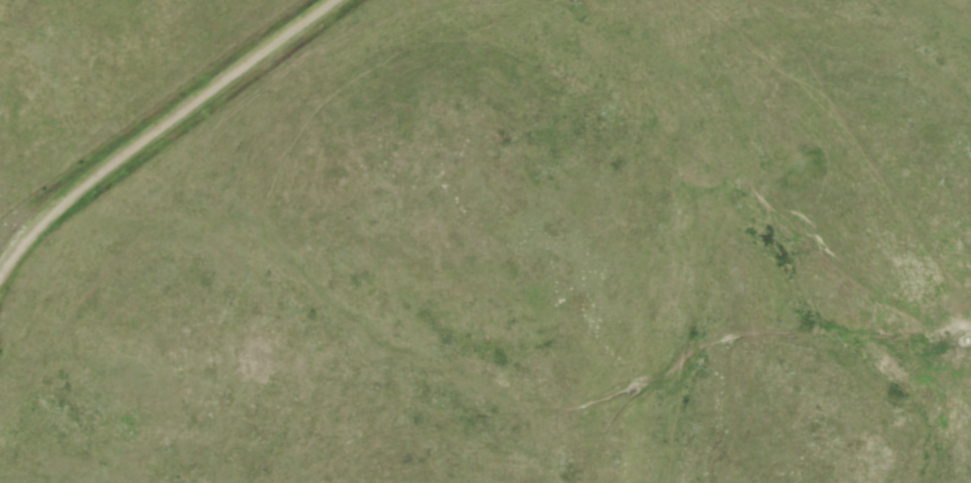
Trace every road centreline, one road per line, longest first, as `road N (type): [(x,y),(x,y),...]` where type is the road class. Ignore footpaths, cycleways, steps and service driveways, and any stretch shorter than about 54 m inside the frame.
road 1 (residential): [(333,0),(53,205),(0,266)]

